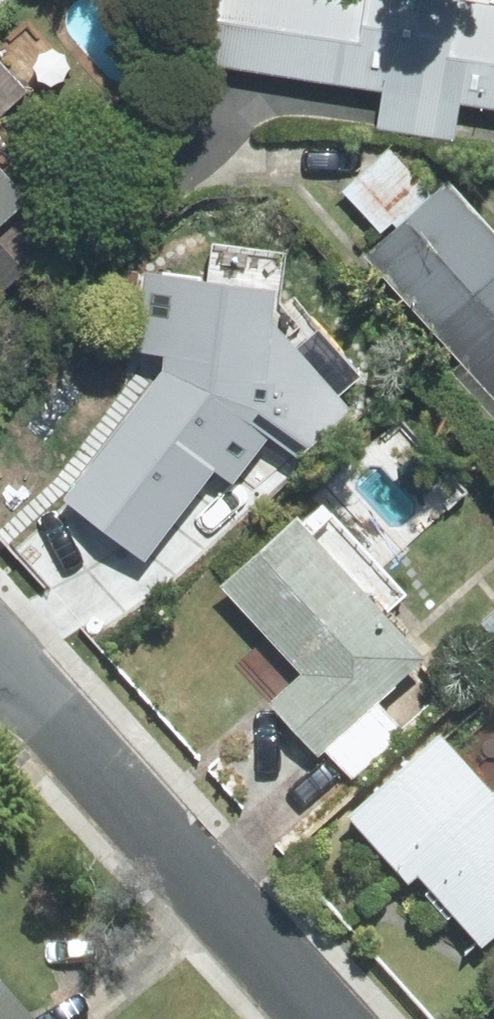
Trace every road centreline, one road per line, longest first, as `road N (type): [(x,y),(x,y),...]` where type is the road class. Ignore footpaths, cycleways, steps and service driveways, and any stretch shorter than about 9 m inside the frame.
road 1 (residential): [(321,1018),(0,659)]

